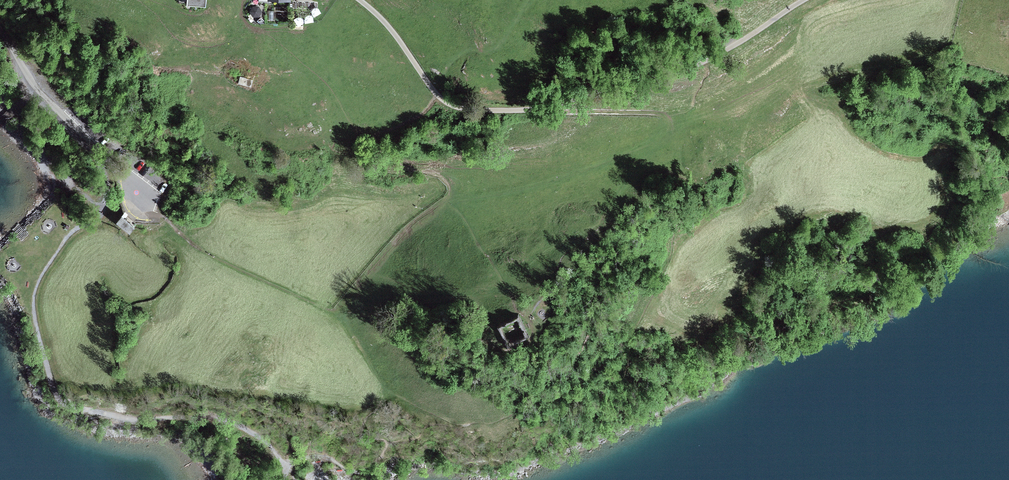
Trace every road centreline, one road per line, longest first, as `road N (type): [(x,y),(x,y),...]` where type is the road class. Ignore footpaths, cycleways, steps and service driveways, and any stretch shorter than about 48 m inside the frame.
road 1 (residential): [(805,0),(708,58),(593,97),(511,111),(445,102),(359,0)]
road 2 (unclassified): [(0,21),(20,65),(126,185),(149,198)]
road 3 (track): [(544,107),(652,113),(671,123)]

